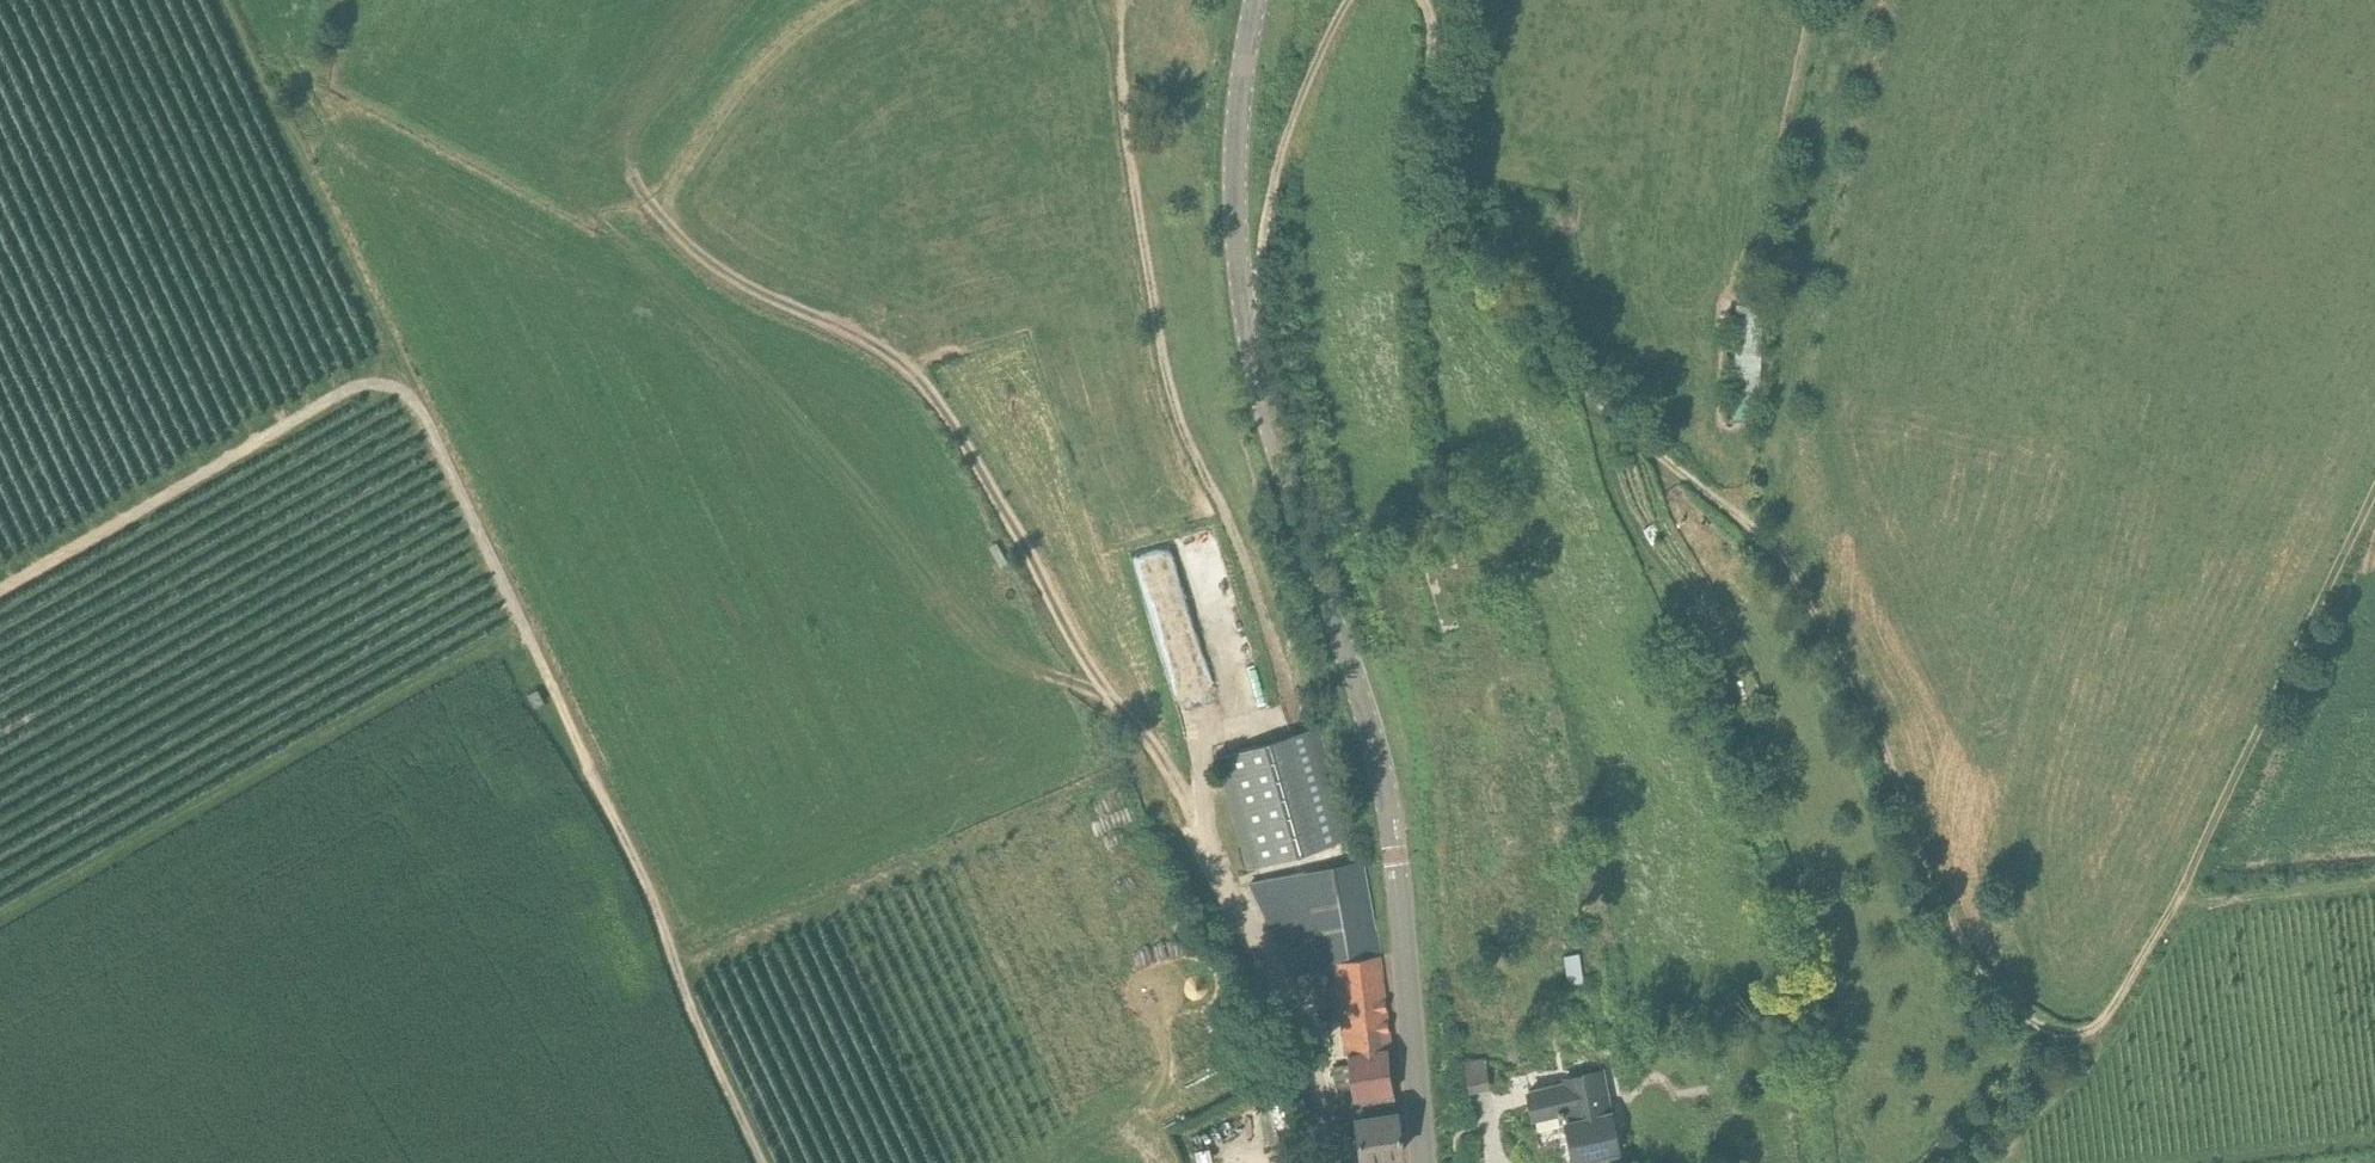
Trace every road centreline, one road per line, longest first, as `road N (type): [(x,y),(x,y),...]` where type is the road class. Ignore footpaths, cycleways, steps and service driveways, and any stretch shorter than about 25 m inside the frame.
road 1 (track): [(0,590),(344,390),(374,382),(402,390),(423,416),(658,911),(686,1002),(760,1162)]
road 2 (track): [(2082,1034),(2062,1035),(2019,1016),(1976,972),(1927,877),(1877,730),(1771,550),(1532,339),(1473,260),(1434,164),(1431,27),(1421,0)]
road 3 (tertiary): [(1423,1162),(1398,857),(1379,765),(1270,420),(1238,290),(1233,147),(1255,0)]
road 4 (track): [(1210,834),(1072,642),(974,460),(915,374),(864,339),(742,288),(700,258),(656,213)]
road 5 (track): [(2082,1034),(2126,988),(2200,866),(2374,483)]
road 6 (track): [(1349,0),(1281,151),(1243,317)]

